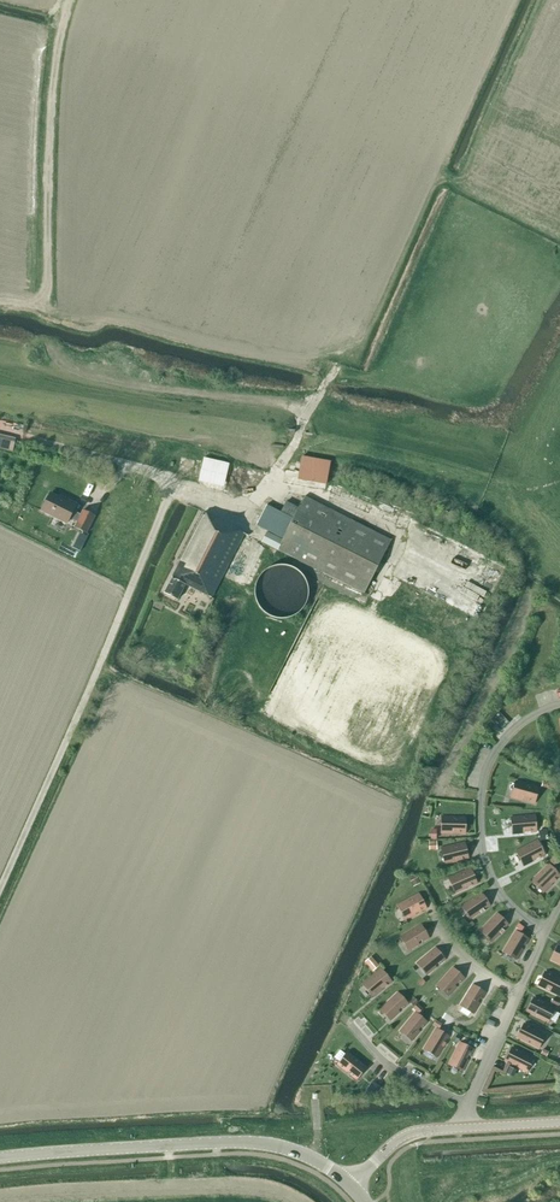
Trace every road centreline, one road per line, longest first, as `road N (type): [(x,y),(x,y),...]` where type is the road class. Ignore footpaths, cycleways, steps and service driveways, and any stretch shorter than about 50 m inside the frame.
road 1 (unclassified): [(0,886),(176,481)]
road 2 (tertiary): [(0,1160),(259,1143),(308,1157),(348,1184)]
road 3 (unclassified): [(348,1184),(410,1133),(559,1123)]

